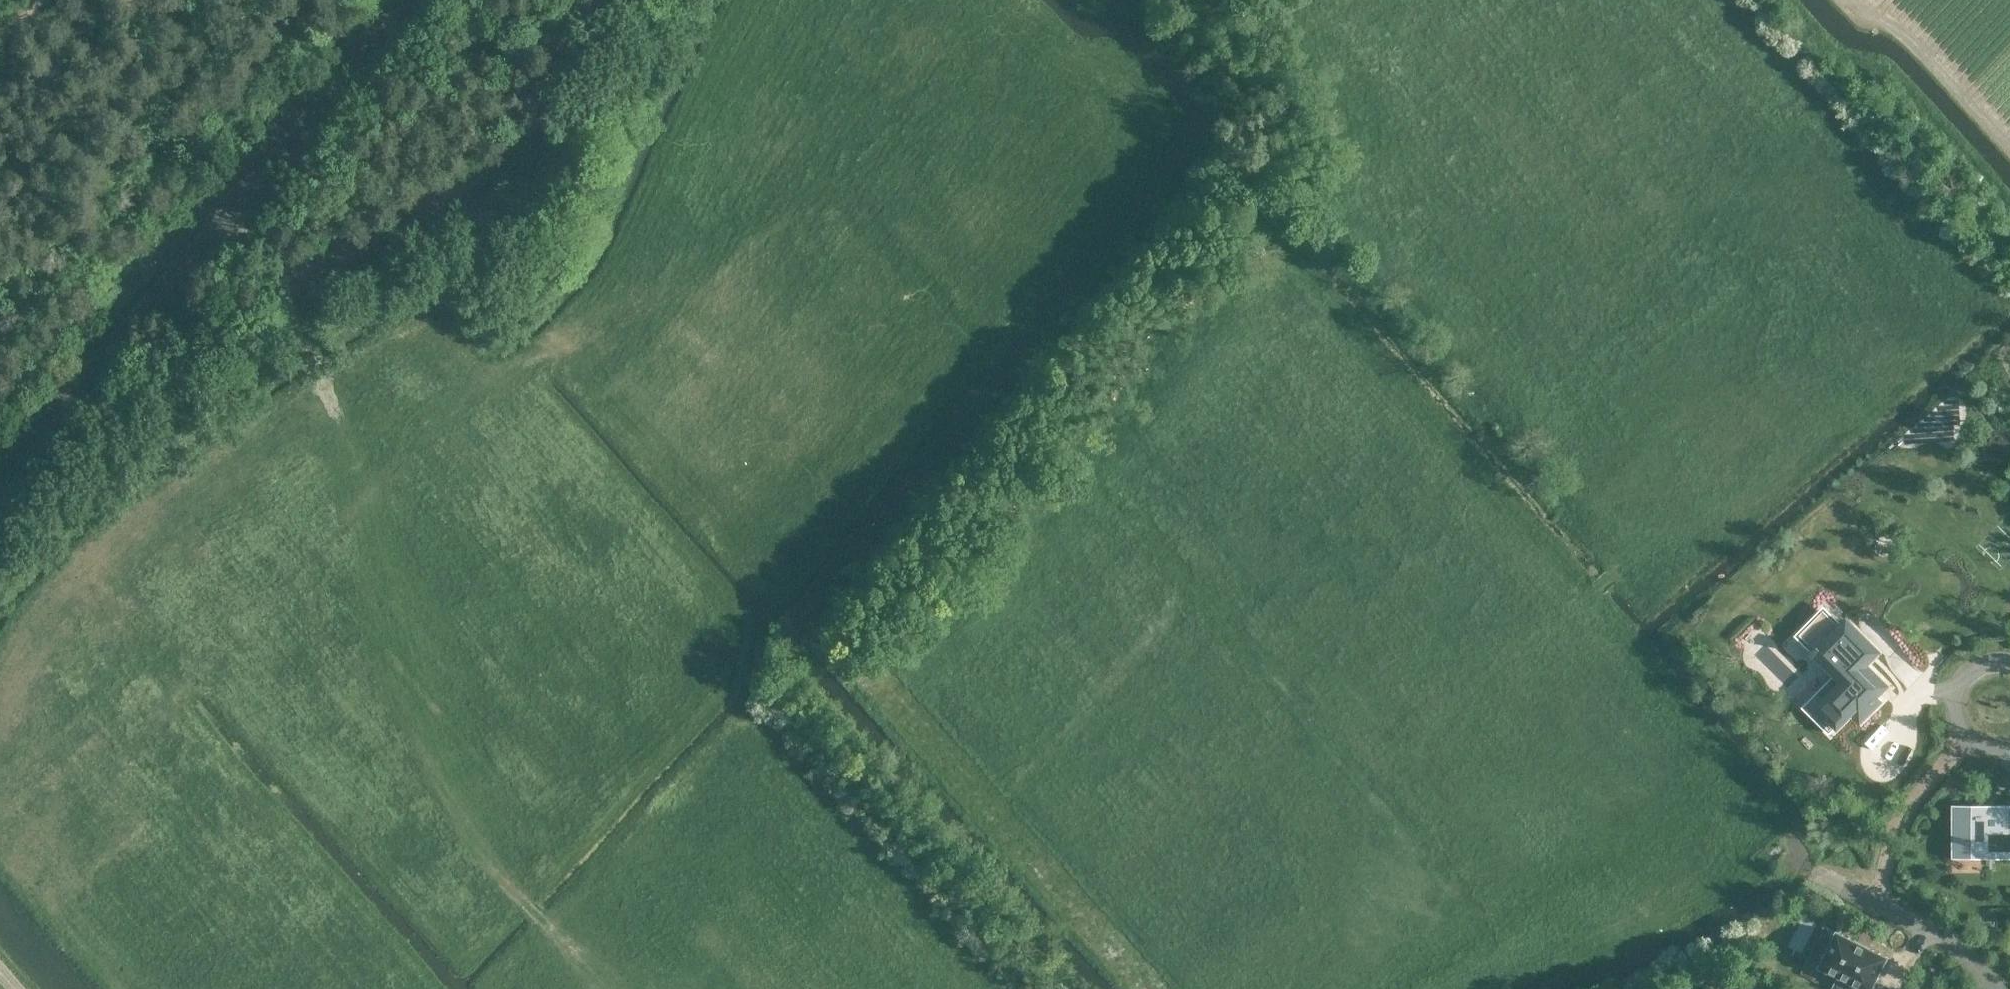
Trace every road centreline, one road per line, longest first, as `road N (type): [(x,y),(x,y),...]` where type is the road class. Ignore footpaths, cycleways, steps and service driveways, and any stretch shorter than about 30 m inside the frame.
road 1 (secondary): [(0,481),(417,0)]
road 2 (residential): [(1791,858),(1949,942),(1991,988)]
road 3 (residential): [(2009,659),(1971,666),(1951,706),(1975,744),(2009,749)]

